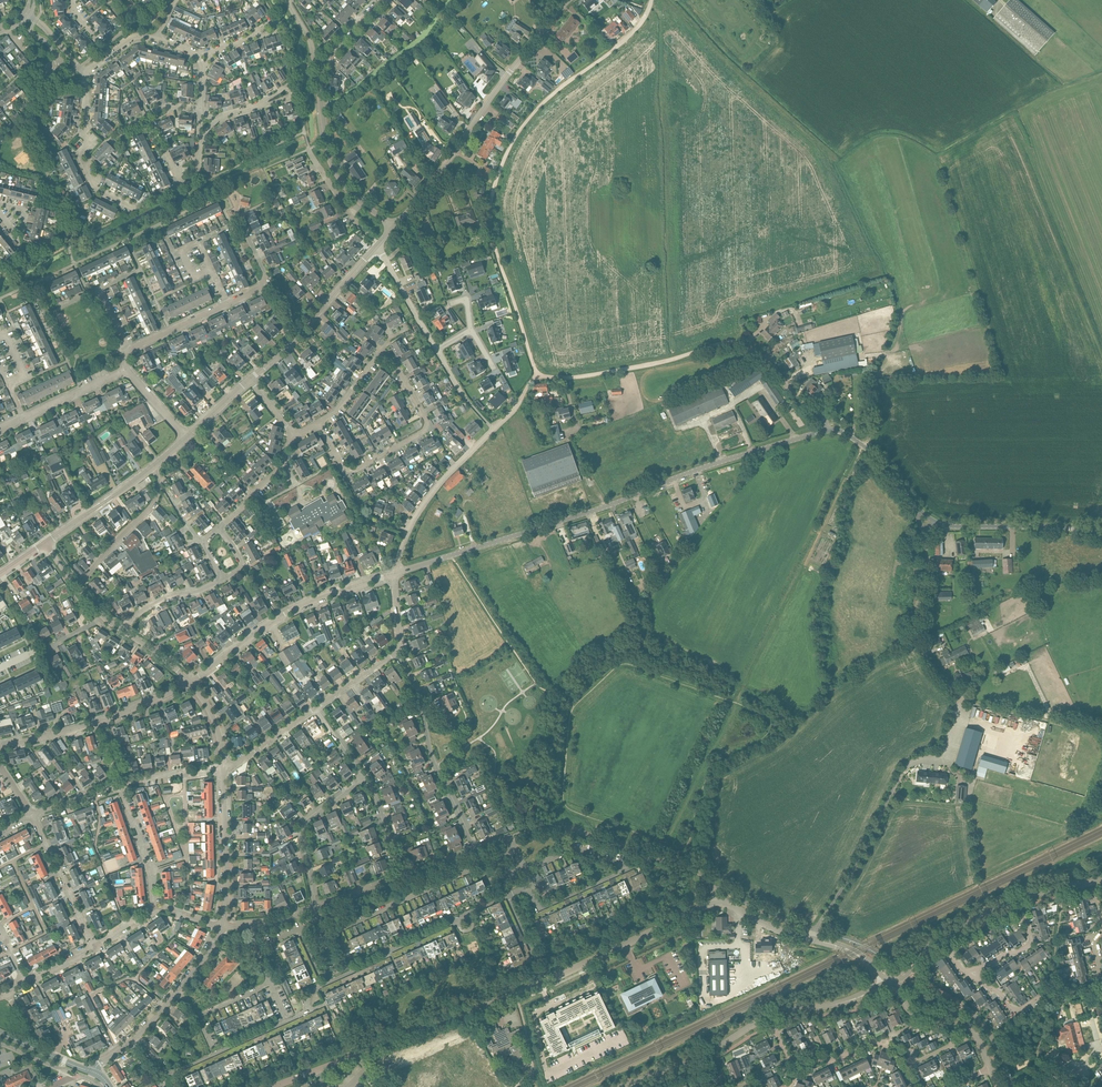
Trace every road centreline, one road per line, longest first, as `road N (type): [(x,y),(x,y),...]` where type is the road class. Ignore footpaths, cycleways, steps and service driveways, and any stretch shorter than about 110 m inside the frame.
road 1 (track): [(738,342),(621,370),(543,377),(498,254),(490,209),(519,133),(637,30),(651,0)]
road 2 (unclassified): [(273,1086),(506,999),(716,903)]
road 3 (unclassified): [(395,573),(829,430)]
road 4 (residential): [(508,895),(313,989),(303,1016),(175,1073),(154,1069),(133,1040)]
road 5 (tertiary): [(394,227),(569,0)]
road 6 (residential): [(395,573),(424,503),(539,374)]
road 7 (unclassified): [(190,682),(288,613),(395,573)]
road 8 (residential): [(318,422),(352,470),(425,430),(394,364),(380,357)]
road 9 (residential): [(316,921),(323,936),(517,852)]
road 10 (residential): [(128,351),(261,288),(265,273),(238,216)]
road 11 (residential): [(524,868),(572,850),(622,867),(541,907),(530,886)]
road 12 (unclassified): [(511,837),(571,828),(693,868),(713,889)]
road 13 (residential): [(475,850),(433,761),(420,692),(397,651)]
road 14 (residential): [(85,74),(89,142),(81,151),(96,188),(134,208),(182,187)]
road 15 (tertiary): [(249,379),(378,245)]
road 16 (unclassified): [(955,696),(918,641),(928,561),(922,526)]
road 17 (residential): [(198,1016),(264,986),(260,949),(316,921)]
road 18 (unclassified): [(811,940),(890,793)]
road 19 (tertiary): [(622,1086),(699,1060),(769,1016)]
road 20 (unclassified): [(1101,530),(941,525)]
road 21 (residential): [(317,906),(308,818),(364,777)]
road 22 (unclassified): [(222,926),(224,769)]
road 23 (tertiary): [(891,982),(930,943),(1019,898)]
road 24 (residential): [(77,588),(154,503),(153,467)]
road 25 (unclassified): [(360,203),(328,151),(324,65)]
road 26 (residential): [(94,946),(32,813)]
road 27 (residential): [(127,370),(0,430)]
road 28 (unclassified): [(991,1066),(976,1035),(914,1013),(891,982)]
road 29 (tertiary): [(45,544),(153,467)]
road 30 (tertiary): [(769,1016),(849,1001),(891,982)]
road 31 (unclassified): [(829,430),(738,342)]
road 32 (residential): [(153,908),(121,791)]
road 33 (unclassified): [(918,509),(863,446),(829,430)]
road 34 (residential): [(437,350),(378,245)]
road 35 (residential): [(220,528),(282,468),(293,437)]

